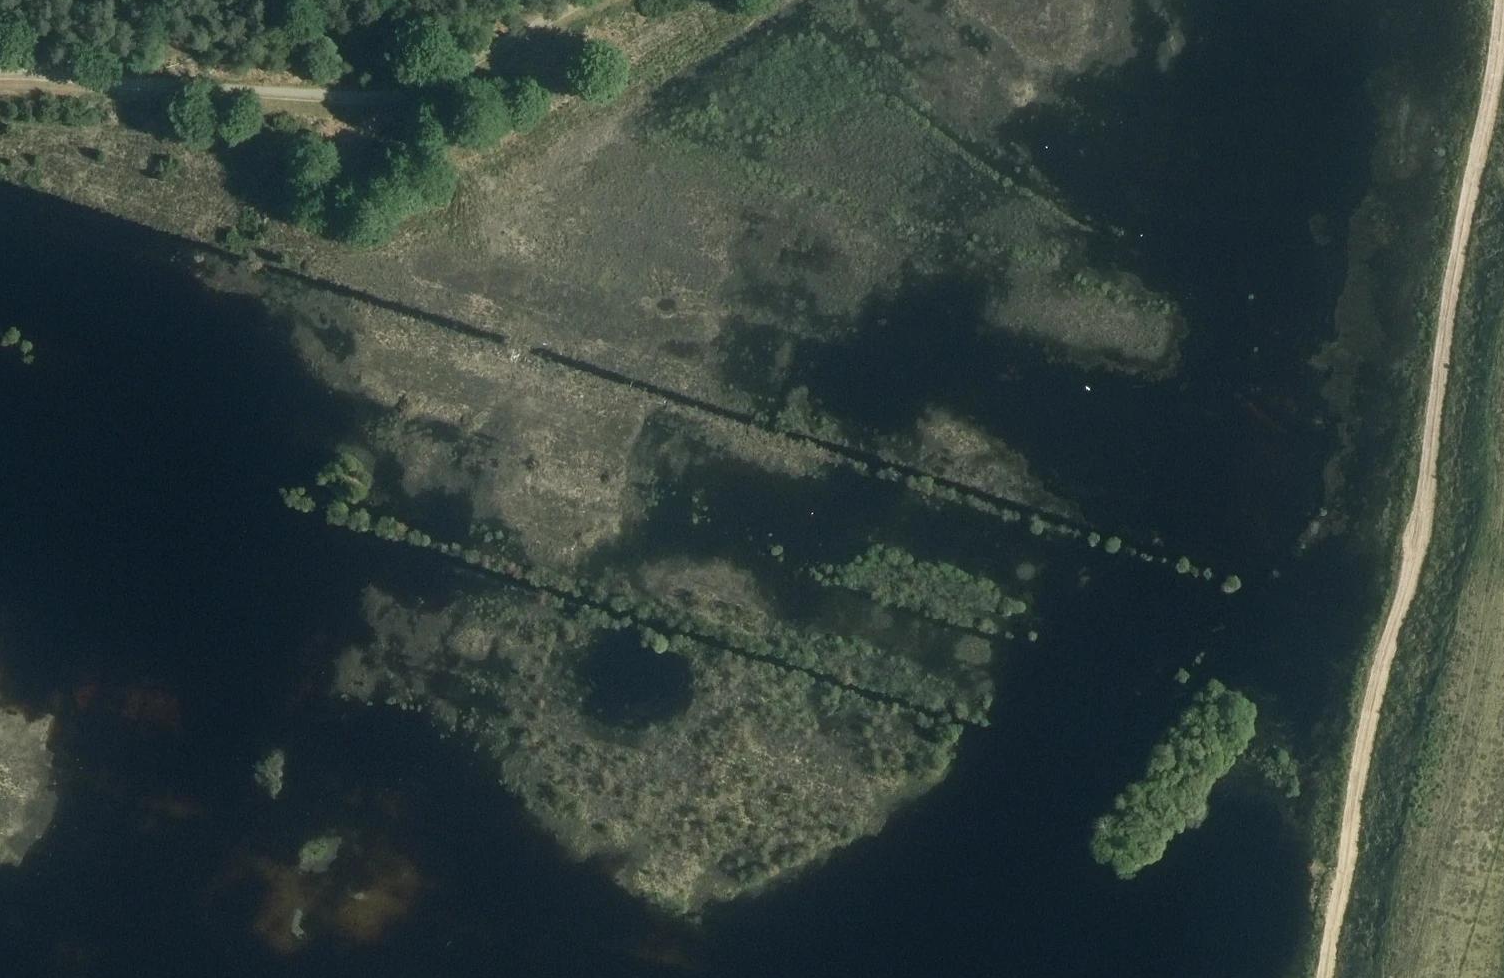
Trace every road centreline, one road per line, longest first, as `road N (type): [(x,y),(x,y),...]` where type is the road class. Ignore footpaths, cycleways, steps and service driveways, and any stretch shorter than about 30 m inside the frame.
road 1 (track): [(1503,0),(1455,287),(1418,580),(1377,680),(1324,977)]
road 2 (track): [(600,0),(439,90),(389,103),(0,79)]

